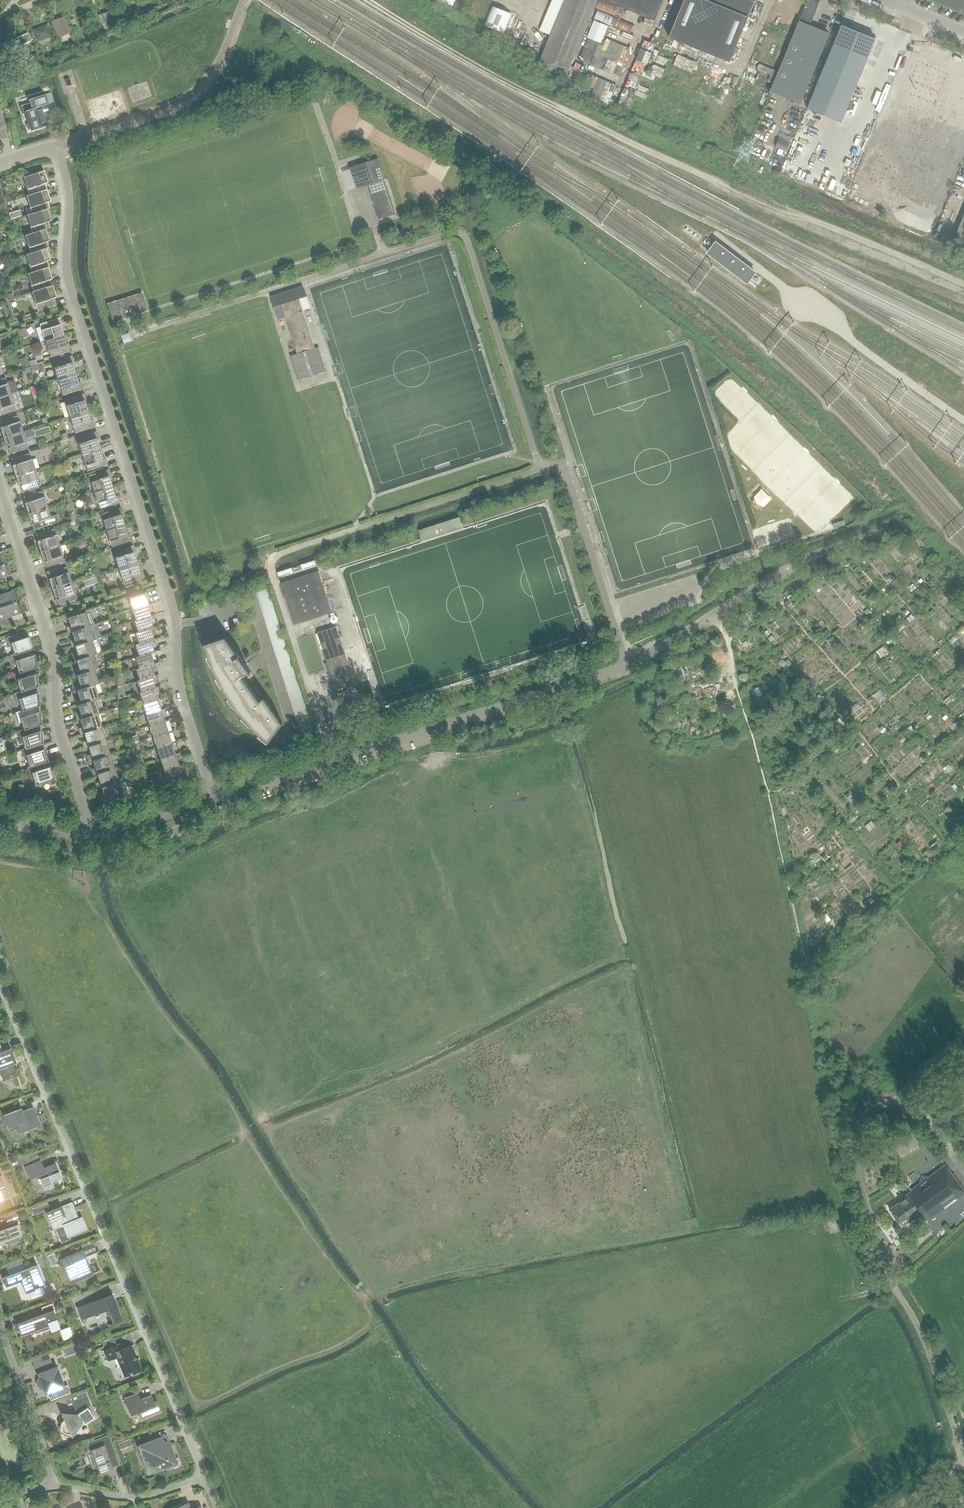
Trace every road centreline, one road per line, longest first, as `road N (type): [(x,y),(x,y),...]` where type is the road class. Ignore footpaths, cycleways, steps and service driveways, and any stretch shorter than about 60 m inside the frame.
road 1 (residential): [(877,532),(809,557),(626,666),(214,799)]
road 2 (residential): [(214,799),(179,682),(172,606),(65,269),(68,191),(53,151)]
road 3 (residential): [(0,983),(204,1478)]
road 4 (residential): [(85,835),(57,726),(52,651),(0,487)]
road 5 (unclassified): [(946,1481),(960,1463),(958,1441),(928,1350),(896,1291)]
road 6 (residential): [(55,1486),(0,1323)]
road 7 (residential): [(55,1486),(136,1500),(204,1478)]
road 8 (residential): [(214,799),(85,835)]

